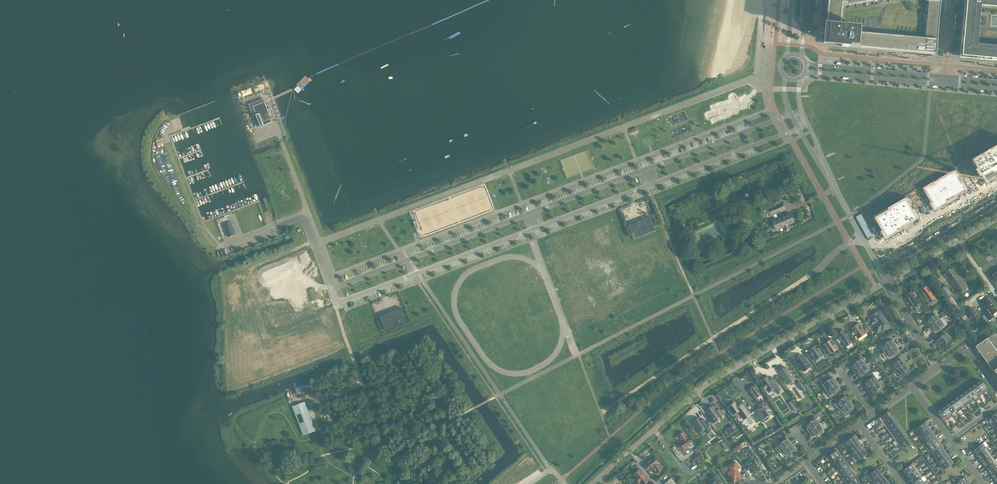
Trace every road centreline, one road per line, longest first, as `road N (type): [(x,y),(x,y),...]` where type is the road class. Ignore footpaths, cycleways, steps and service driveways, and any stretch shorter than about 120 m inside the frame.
road 1 (residential): [(791,115),(331,289),(336,304),(799,129)]
road 2 (residential): [(627,452),(713,379),(887,281)]
road 3 (track): [(600,413),(807,278)]
road 4 (tertiary): [(946,77),(806,64)]
road 5 (tertiary): [(806,71),(945,84)]

